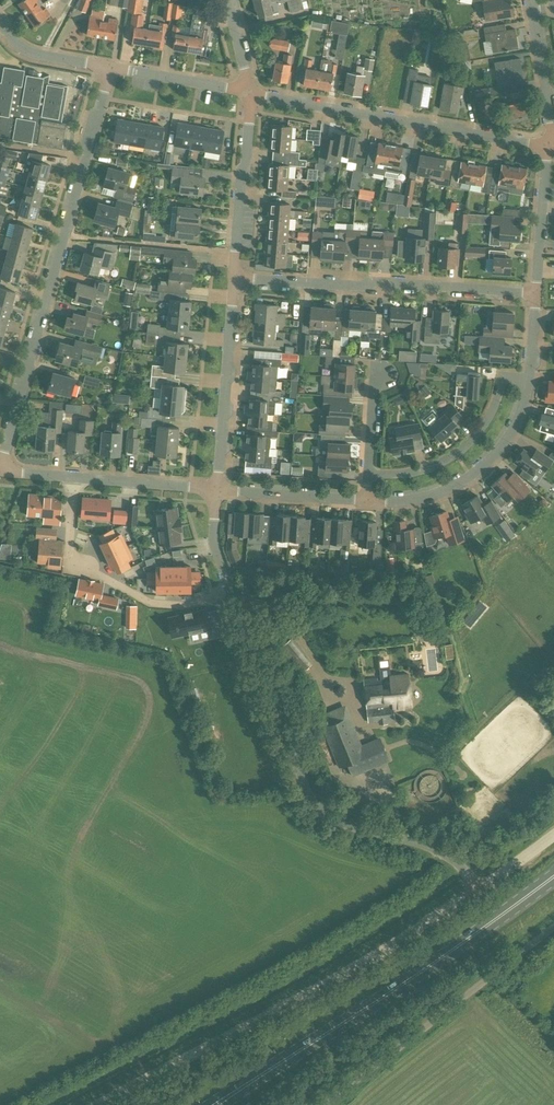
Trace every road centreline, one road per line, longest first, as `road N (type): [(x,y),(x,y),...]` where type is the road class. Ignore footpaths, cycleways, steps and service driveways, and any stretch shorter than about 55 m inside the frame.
road 1 (unclassified): [(95,1104),(279,1011),(479,890)]
road 2 (unclassified): [(479,890),(438,849),(331,820),(310,796),(231,590)]
road 3 (residential): [(0,466),(111,67)]
road 4 (primary): [(262,1074),(553,875)]
road 5 (residential): [(547,147),(251,92)]
road 6 (residential): [(534,296),(236,279)]
road 7 (unclassified): [(553,927),(324,1104)]
road 8 (residential): [(75,478),(69,559),(151,605),(184,605),(231,590)]
road 9 (residential): [(530,381),(518,420),(477,473),(414,499),(368,502)]
road 10 (unclassified): [(217,490),(236,279)]
road 11 (residential): [(369,473),(438,464),(488,420),(503,377),(530,381)]
road 12 (unclassified): [(236,279),(251,92)]
road 13 (residential): [(368,502),(217,490)]
road 14 (residential): [(534,296),(547,147)]
road 15 (residential): [(217,490),(75,478)]
road 16 (unclassified): [(251,92),(111,67)]
road 17 (residential): [(553,142),(533,8)]
road 18 (unclassified): [(111,67),(24,50),(0,24)]

